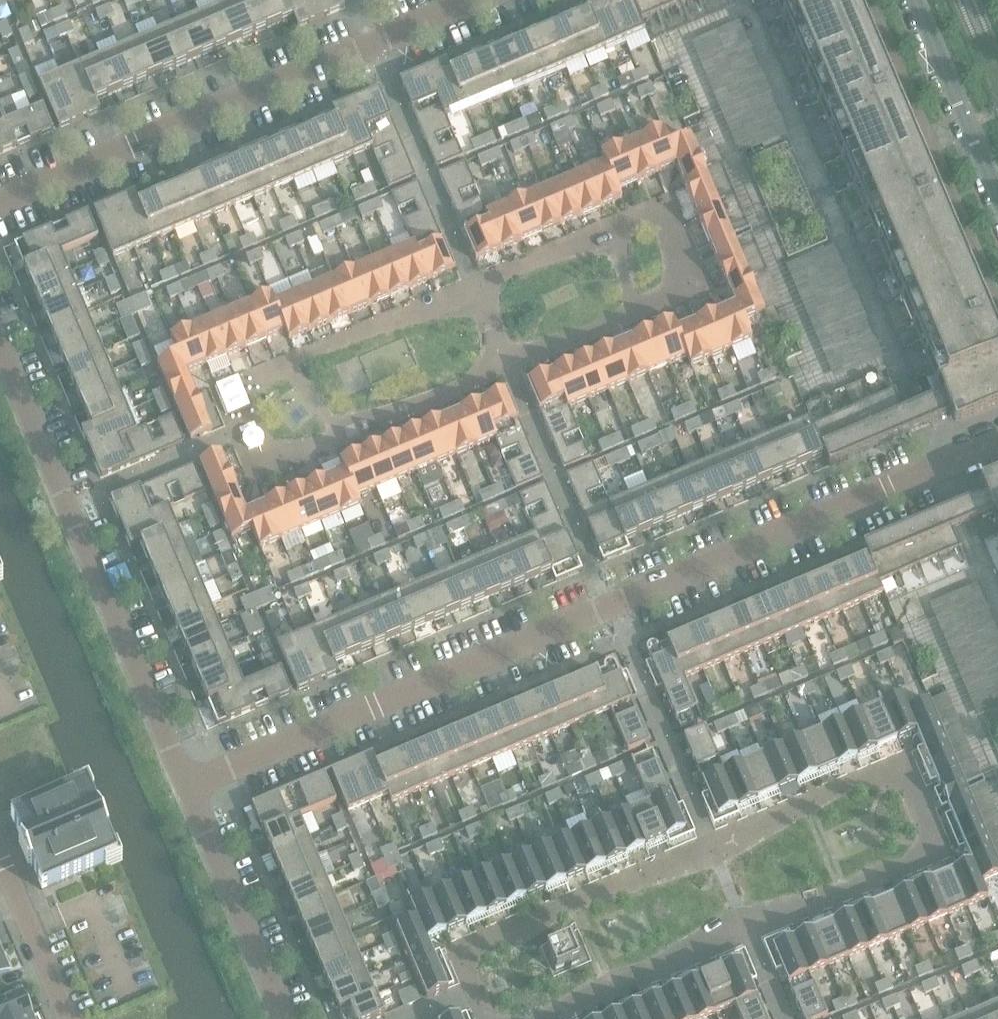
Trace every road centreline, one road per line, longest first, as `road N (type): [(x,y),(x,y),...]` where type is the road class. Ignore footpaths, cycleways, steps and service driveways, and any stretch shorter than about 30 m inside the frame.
road 1 (residential): [(186,783),(997,441)]
road 2 (residential): [(0,198),(472,0)]
road 3 (residential): [(0,348),(186,783)]
road 4 (residential): [(186,783),(284,1018)]
road 5 (tertiary): [(914,0),(997,201)]
road 6 (residential): [(0,856),(68,1018)]

